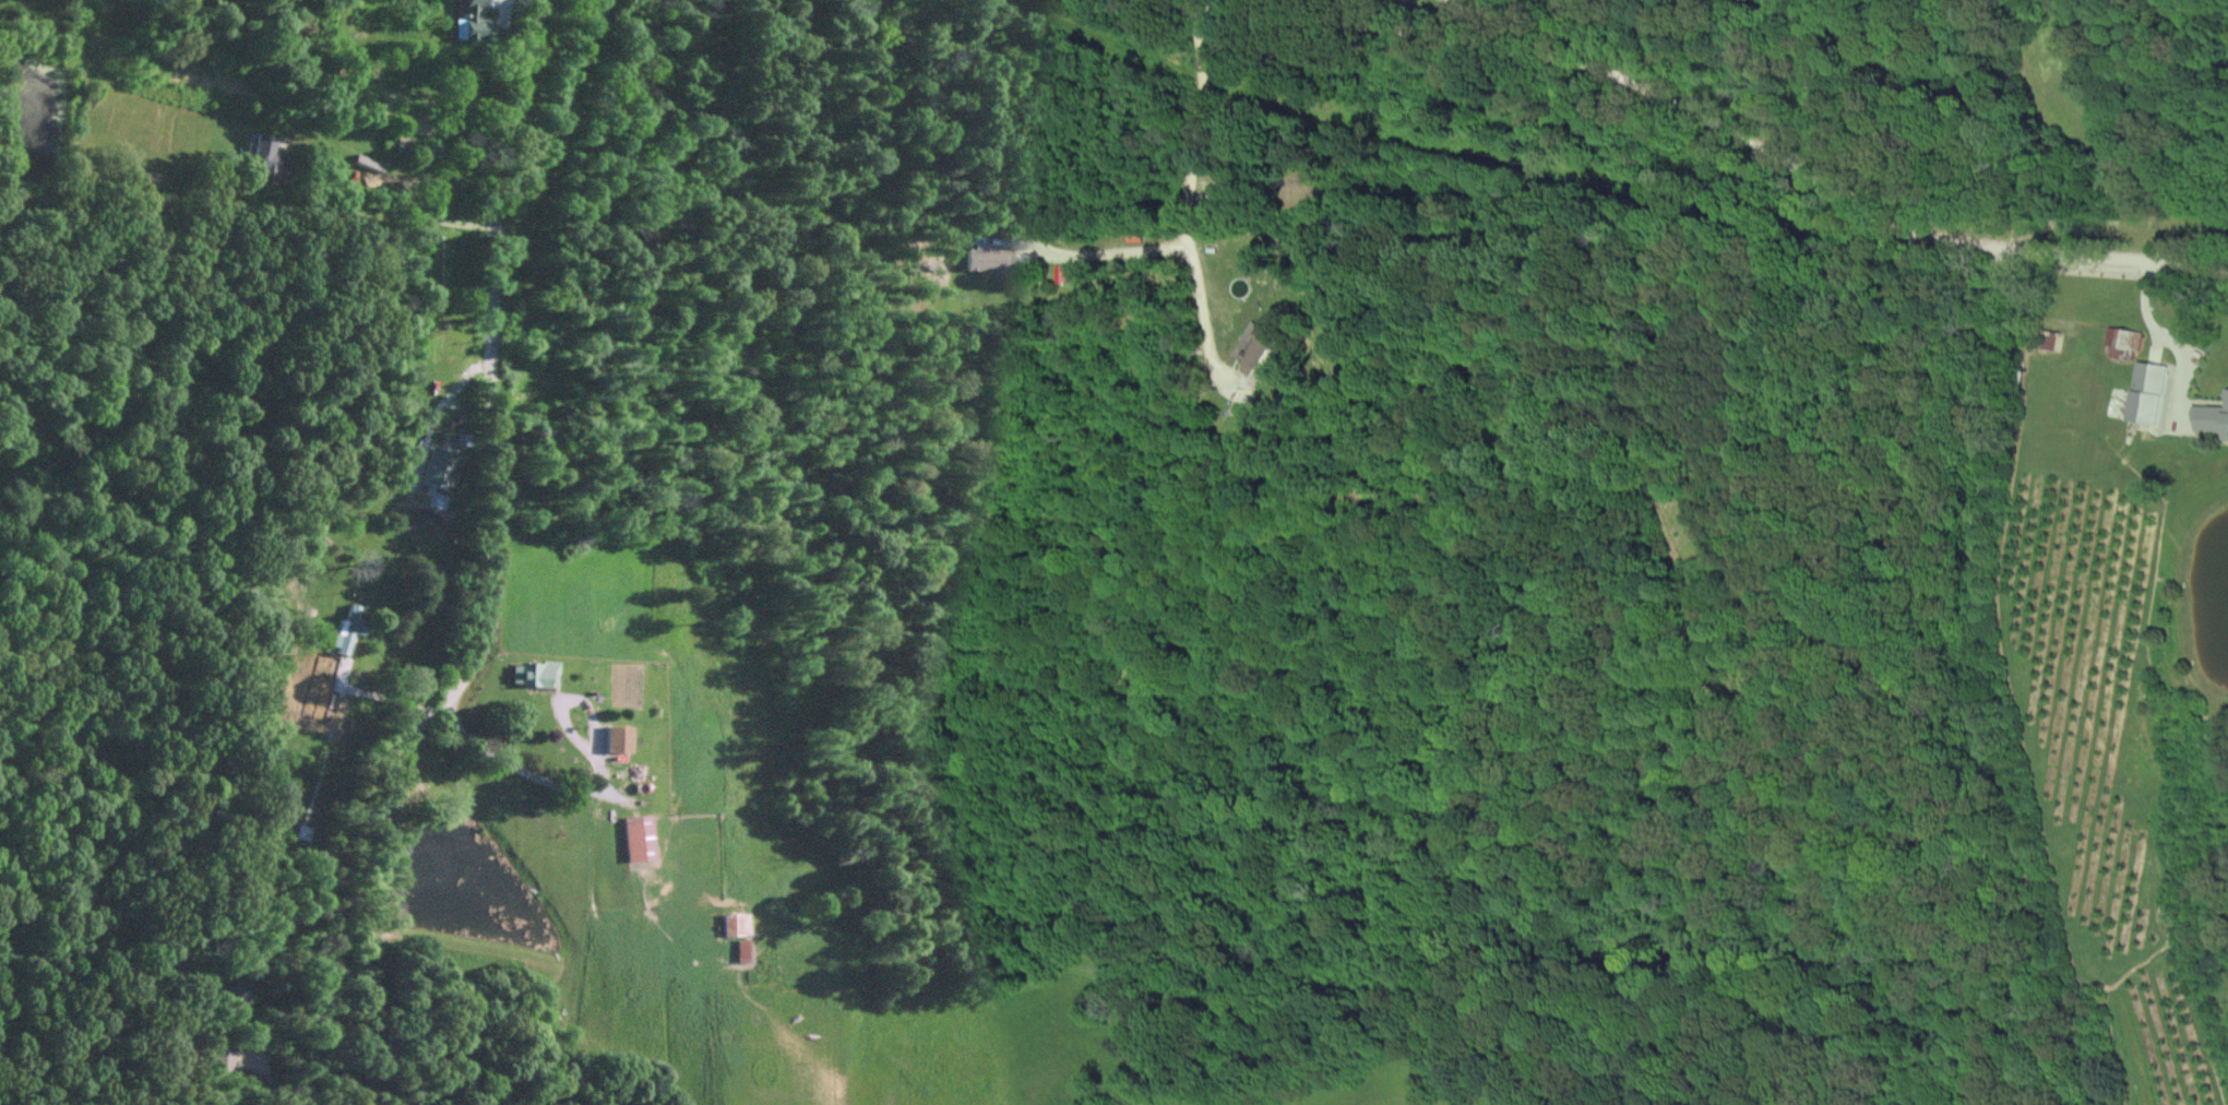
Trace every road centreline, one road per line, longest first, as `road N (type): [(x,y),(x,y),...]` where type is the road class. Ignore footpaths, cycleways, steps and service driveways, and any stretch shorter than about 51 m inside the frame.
road 1 (residential): [(352,1104),(402,779),(426,715),(461,681),(493,592),(491,328),(513,121),(536,0)]
road 2 (residential): [(2227,277),(1902,237),(1613,64),(1161,0)]

